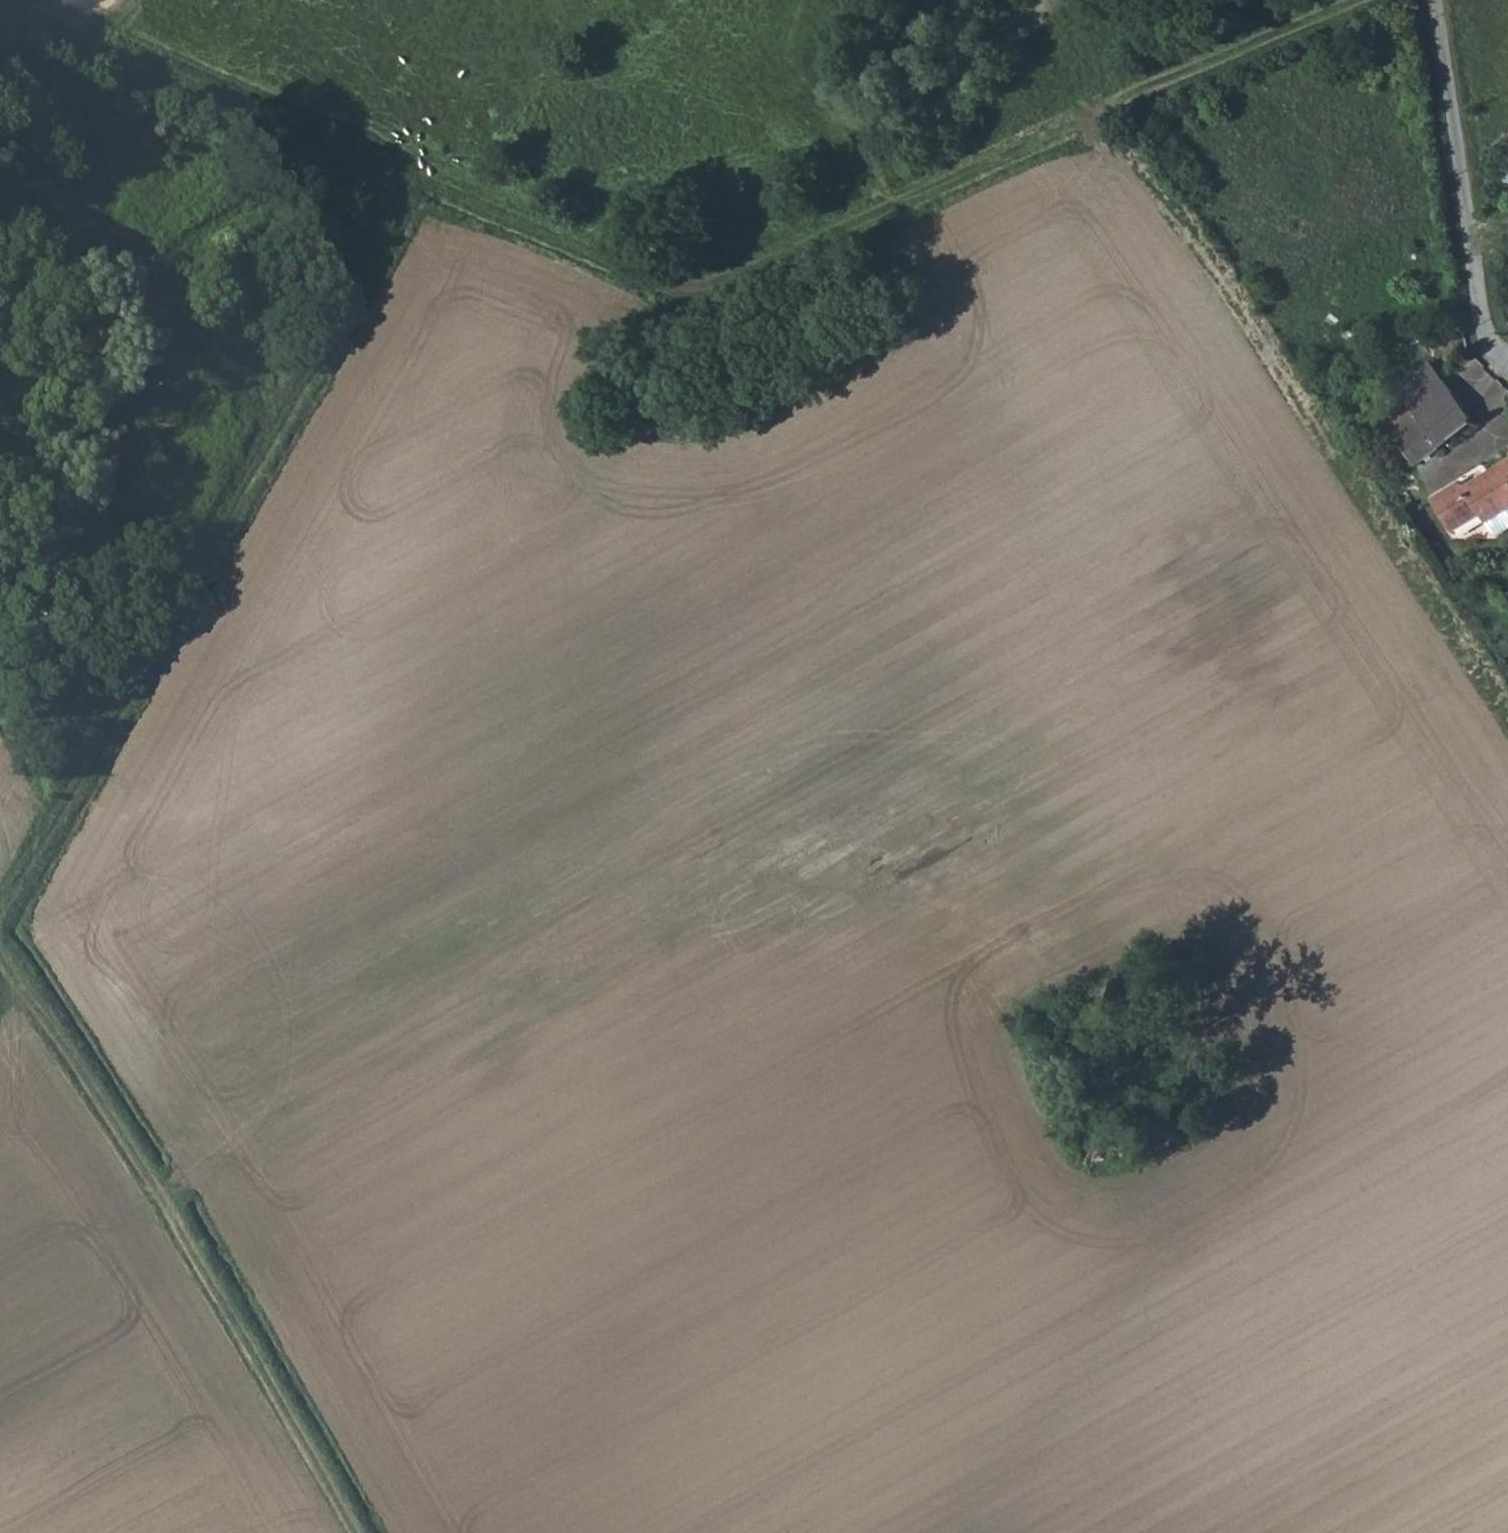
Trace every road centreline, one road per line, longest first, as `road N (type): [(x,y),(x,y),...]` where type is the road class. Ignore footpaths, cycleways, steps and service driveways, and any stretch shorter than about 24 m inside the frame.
road 1 (track): [(359,1532),(0,943)]
road 2 (unclassified): [(1434,0),(1481,327),(1492,350),(1507,360)]

